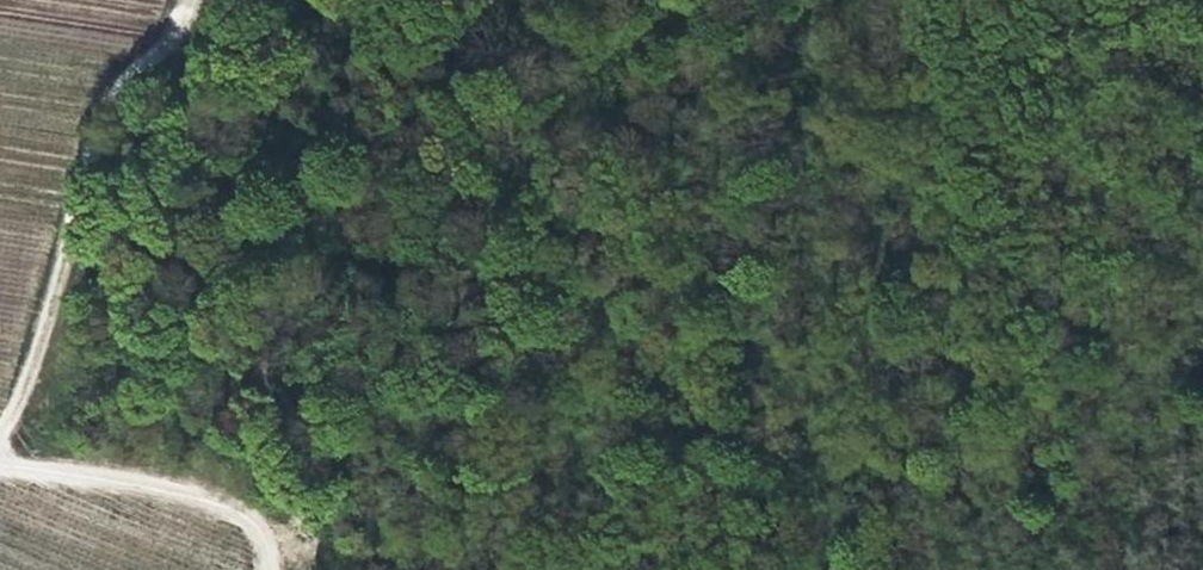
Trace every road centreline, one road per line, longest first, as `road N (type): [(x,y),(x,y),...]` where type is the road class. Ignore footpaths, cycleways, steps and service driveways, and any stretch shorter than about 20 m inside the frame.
road 1 (track): [(0,424),(108,95),(166,46),(183,0)]
road 2 (unclassified): [(0,465),(238,521)]

